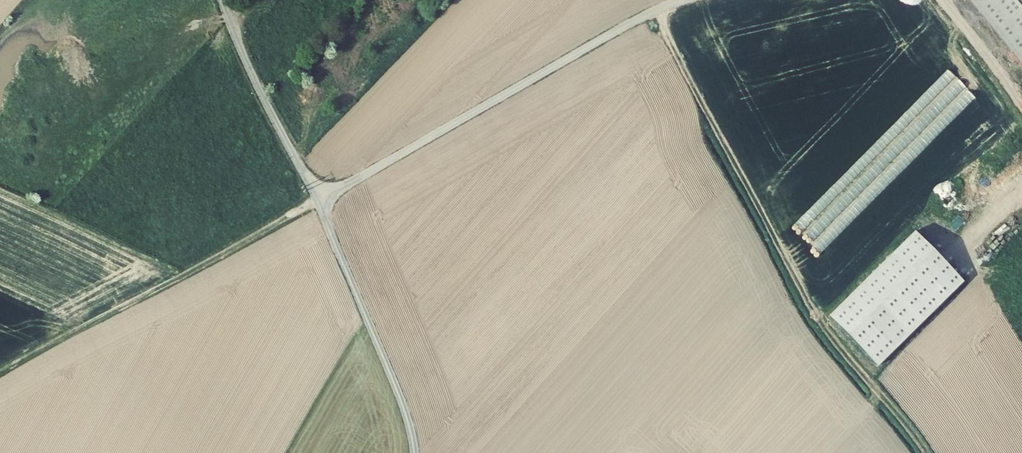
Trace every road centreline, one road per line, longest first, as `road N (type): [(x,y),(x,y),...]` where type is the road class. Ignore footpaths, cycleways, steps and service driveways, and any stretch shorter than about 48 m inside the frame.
road 1 (track): [(657,10),(826,335),(928,452)]
road 2 (unclassified): [(680,0),(316,201)]
road 3 (unclassified): [(316,201),(405,409),(414,452)]
road 4 (unclassified): [(221,0),(316,201)]

